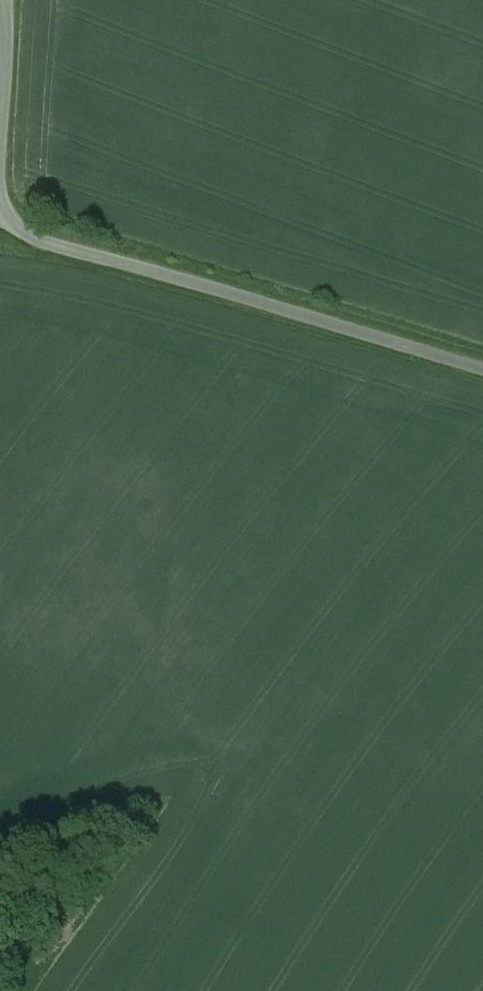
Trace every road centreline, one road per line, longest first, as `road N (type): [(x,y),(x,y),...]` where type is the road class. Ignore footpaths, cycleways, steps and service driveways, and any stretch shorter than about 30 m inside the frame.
road 1 (unclassified): [(13,0),(5,223),(20,237),(482,370)]

